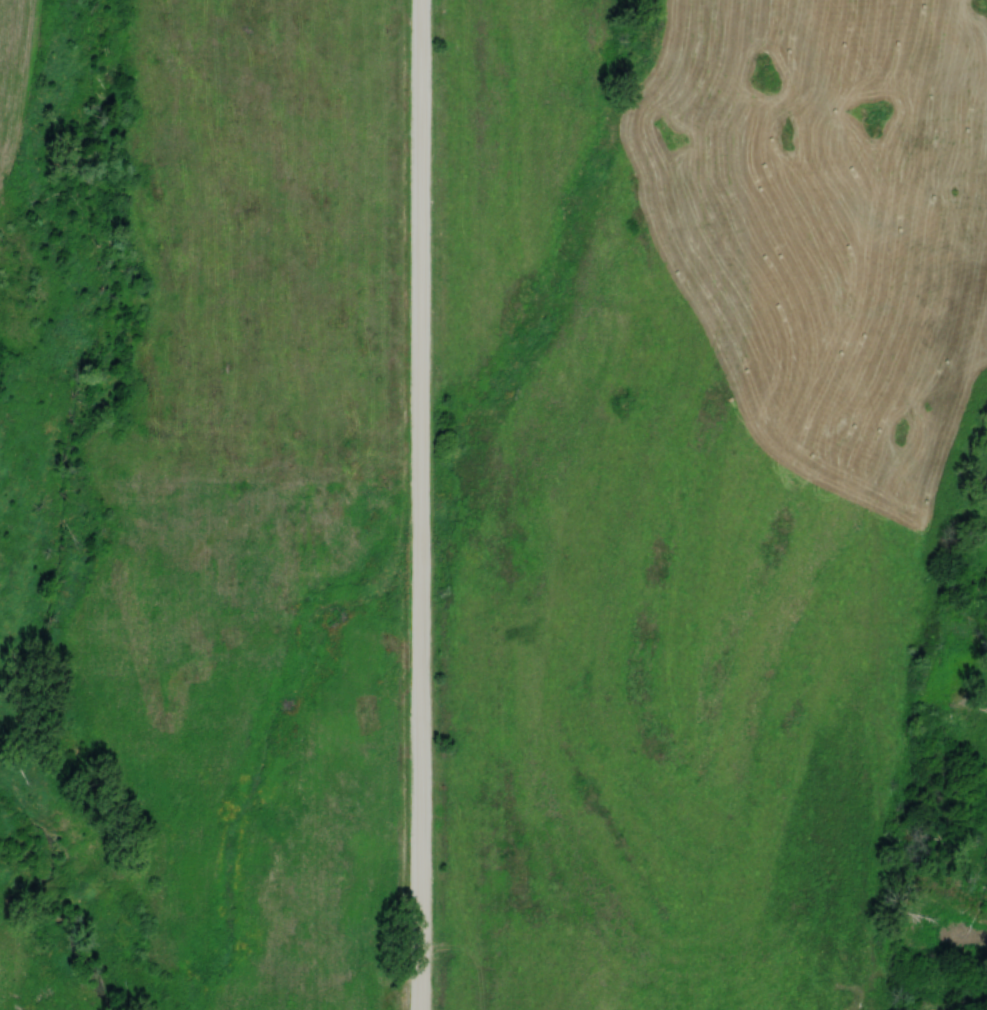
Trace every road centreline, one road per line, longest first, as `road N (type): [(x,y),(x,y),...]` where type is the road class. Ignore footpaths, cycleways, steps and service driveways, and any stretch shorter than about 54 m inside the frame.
road 1 (residential): [(420,1009),(419,0)]

